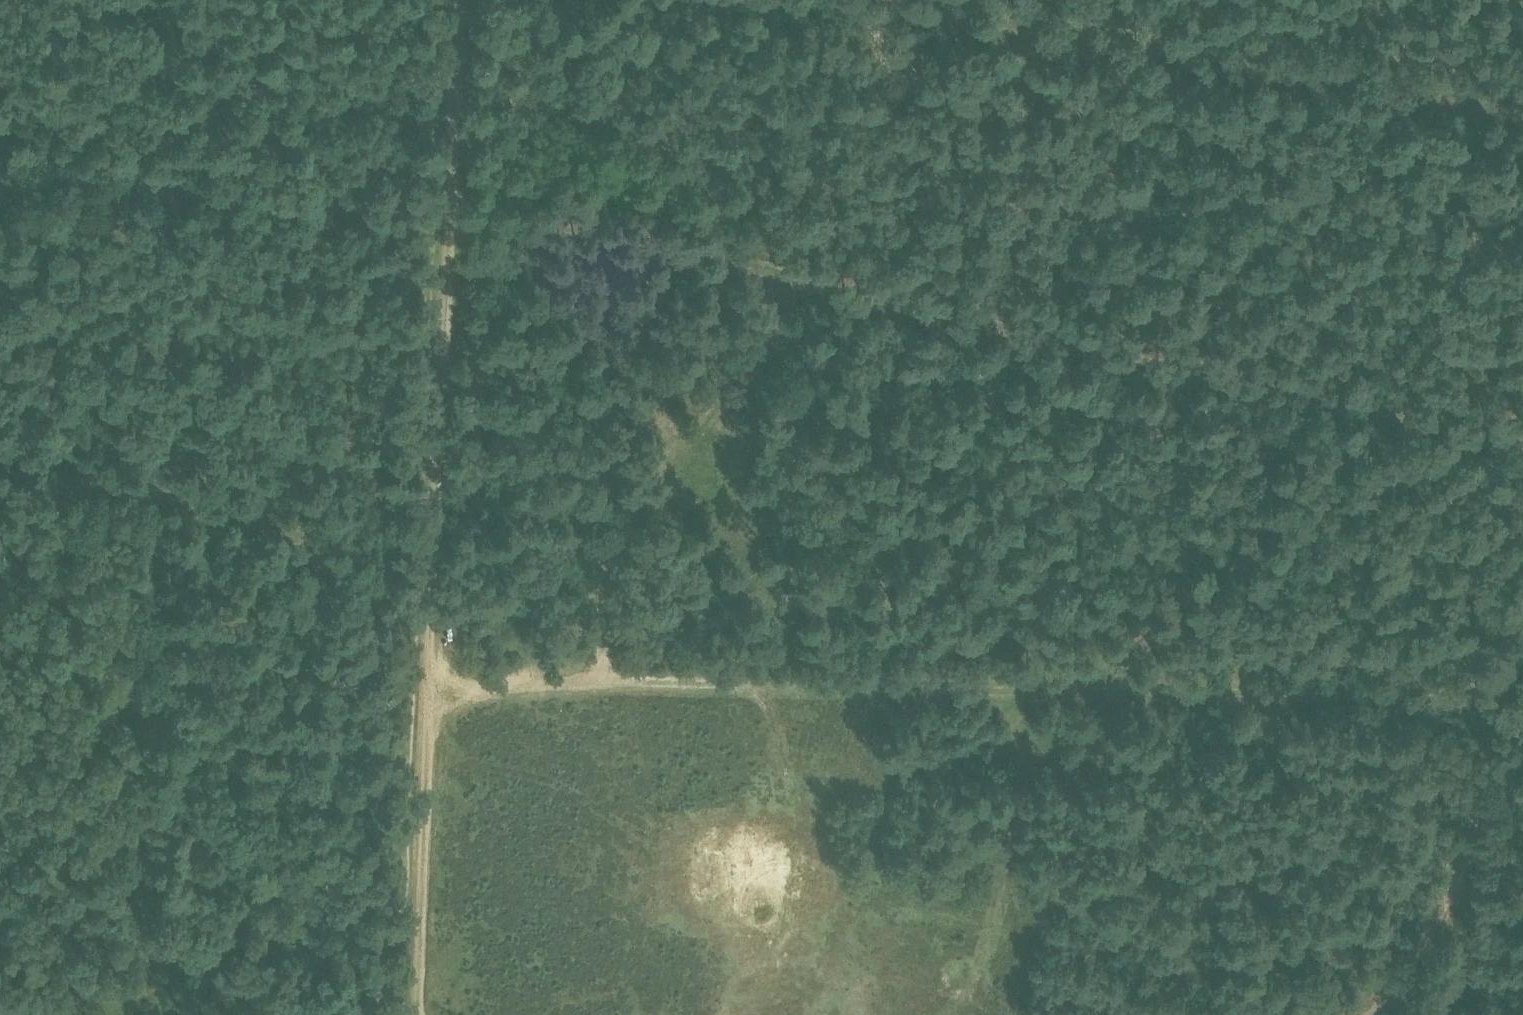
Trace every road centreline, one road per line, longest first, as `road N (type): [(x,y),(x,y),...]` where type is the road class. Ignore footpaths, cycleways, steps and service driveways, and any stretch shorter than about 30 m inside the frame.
road 1 (track): [(0,190),(39,178),(176,182),(778,275),(1522,434)]
road 2 (track): [(433,670),(1522,692)]
road 3 (track): [(423,1014),(462,0)]
road 4 (track): [(1522,110),(851,0)]
road 5 (track): [(435,645),(326,549),(292,530),(208,512),(96,467),(0,446)]
road 6 (track): [(1032,25),(1009,325)]
road 7 (track): [(1378,1014),(1465,851)]
road 8 (track): [(1465,851),(1482,820),(1501,737),(1522,696)]

